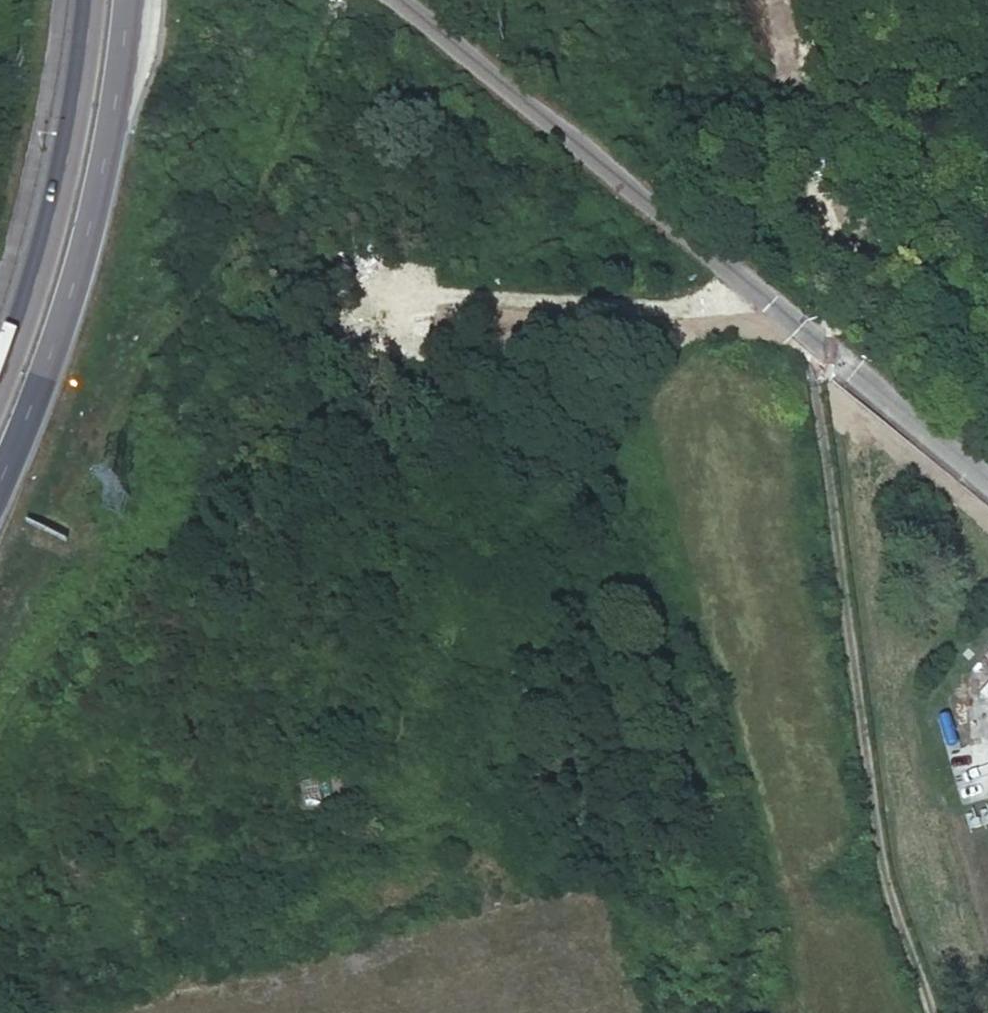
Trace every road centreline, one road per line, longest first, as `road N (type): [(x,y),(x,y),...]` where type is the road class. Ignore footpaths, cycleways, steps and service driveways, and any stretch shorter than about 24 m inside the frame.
road 1 (track): [(0,731),(87,592),(95,566),(85,486),(110,448),(140,366),(224,262),(281,138),(308,39),(343,0)]
road 2 (unclassified): [(987,488),(396,0)]
road 3 (primary): [(0,487),(96,206),(128,0)]
road 4 (primary): [(90,0),(61,188),(0,387)]

